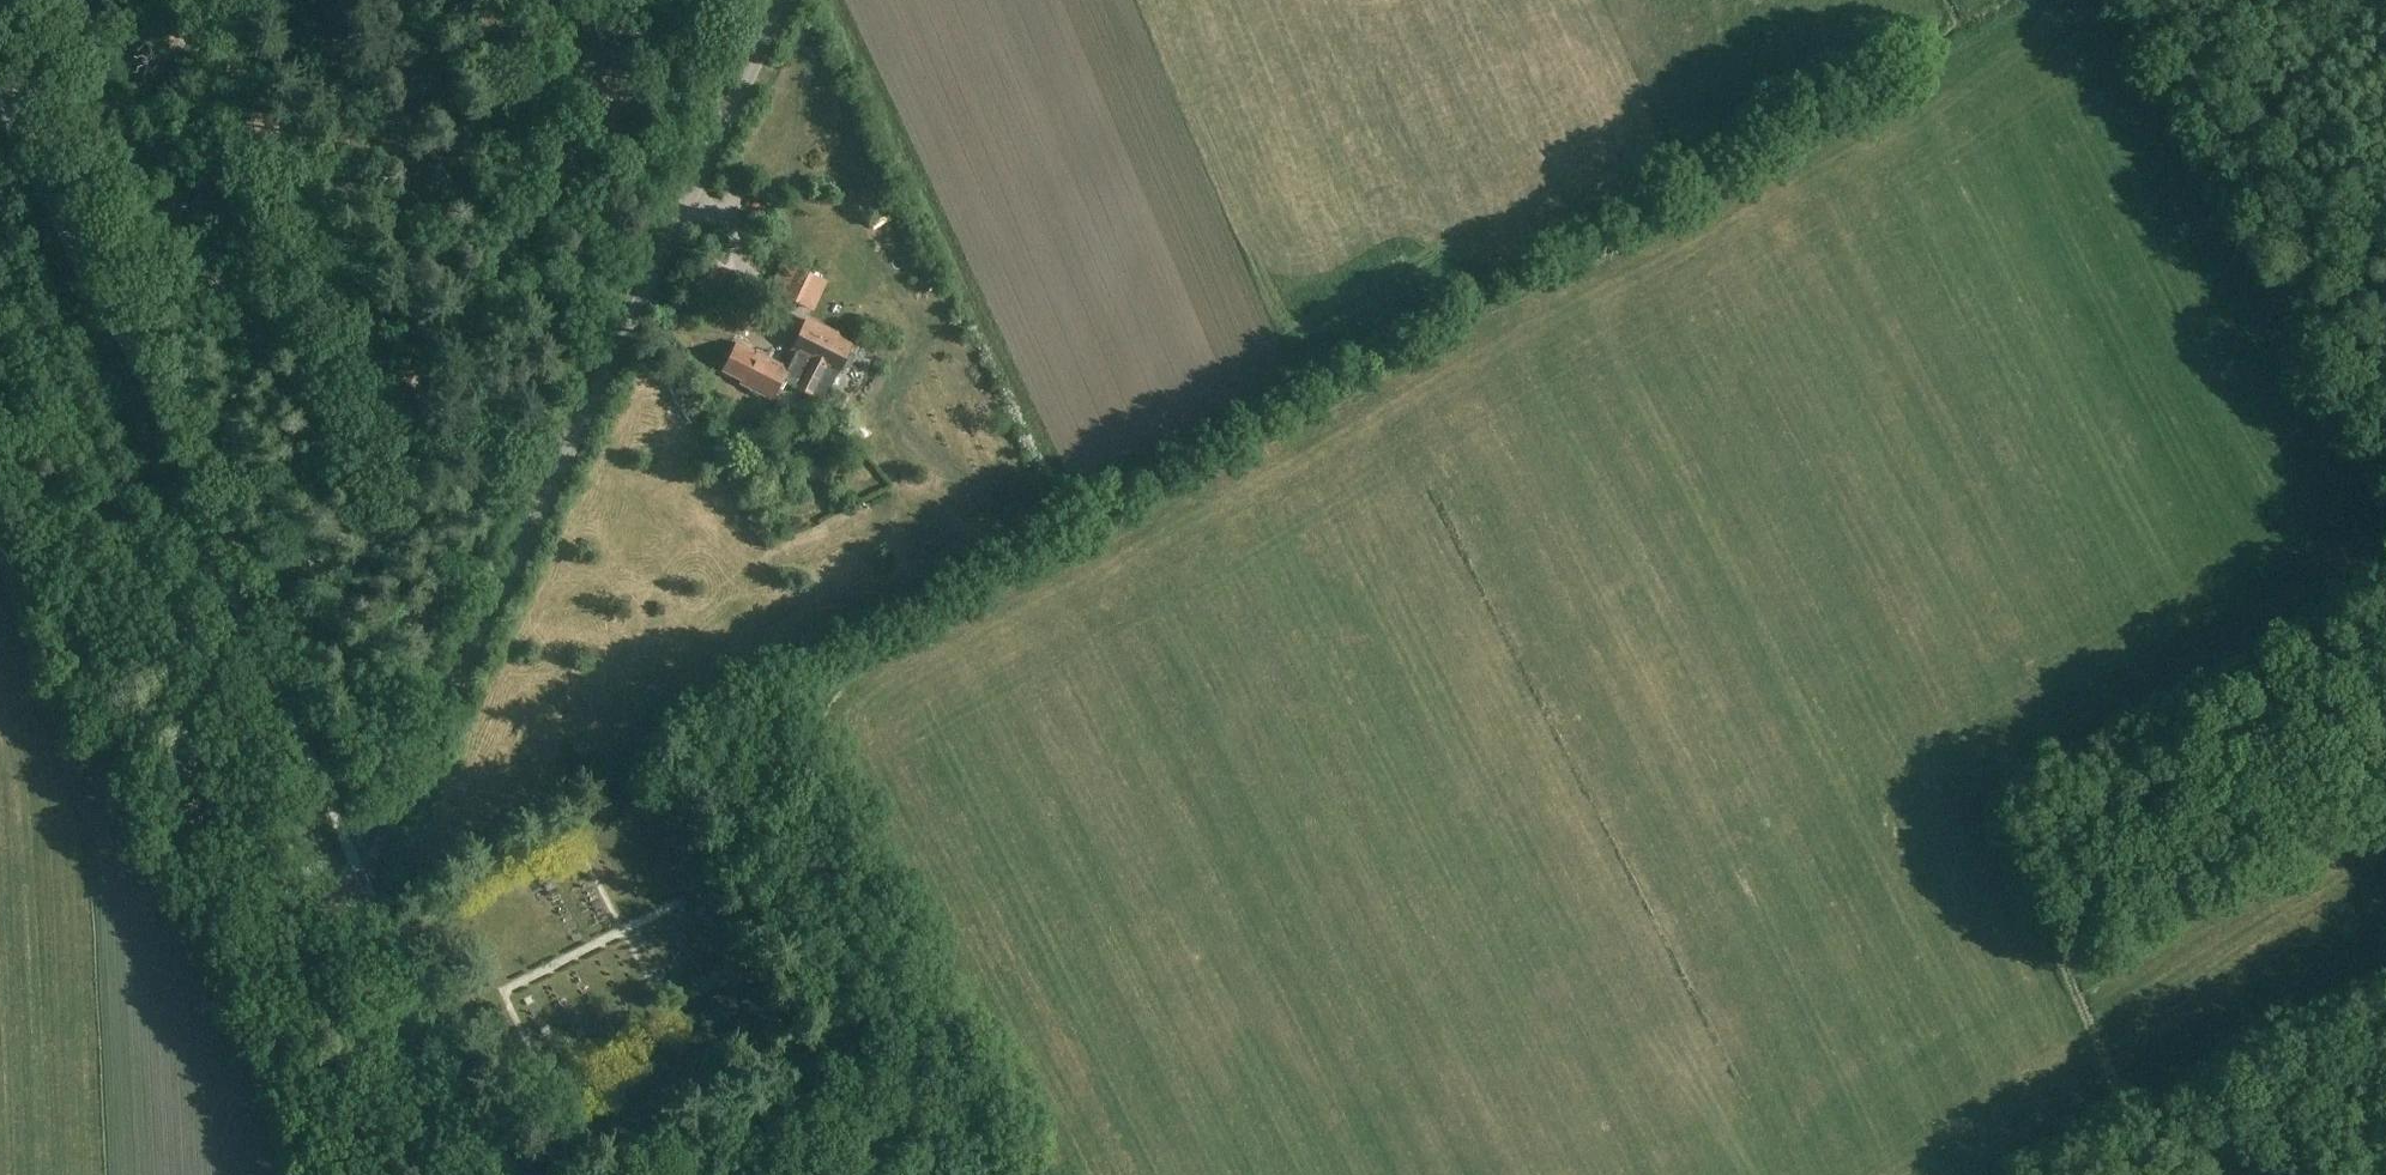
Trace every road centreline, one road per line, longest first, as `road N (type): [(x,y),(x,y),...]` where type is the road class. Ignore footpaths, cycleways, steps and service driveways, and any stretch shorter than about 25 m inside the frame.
road 1 (unclassified): [(780,0),(338,914)]
road 2 (tertiary): [(338,914),(0,251)]
road 3 (tertiary): [(470,1174),(338,914)]

